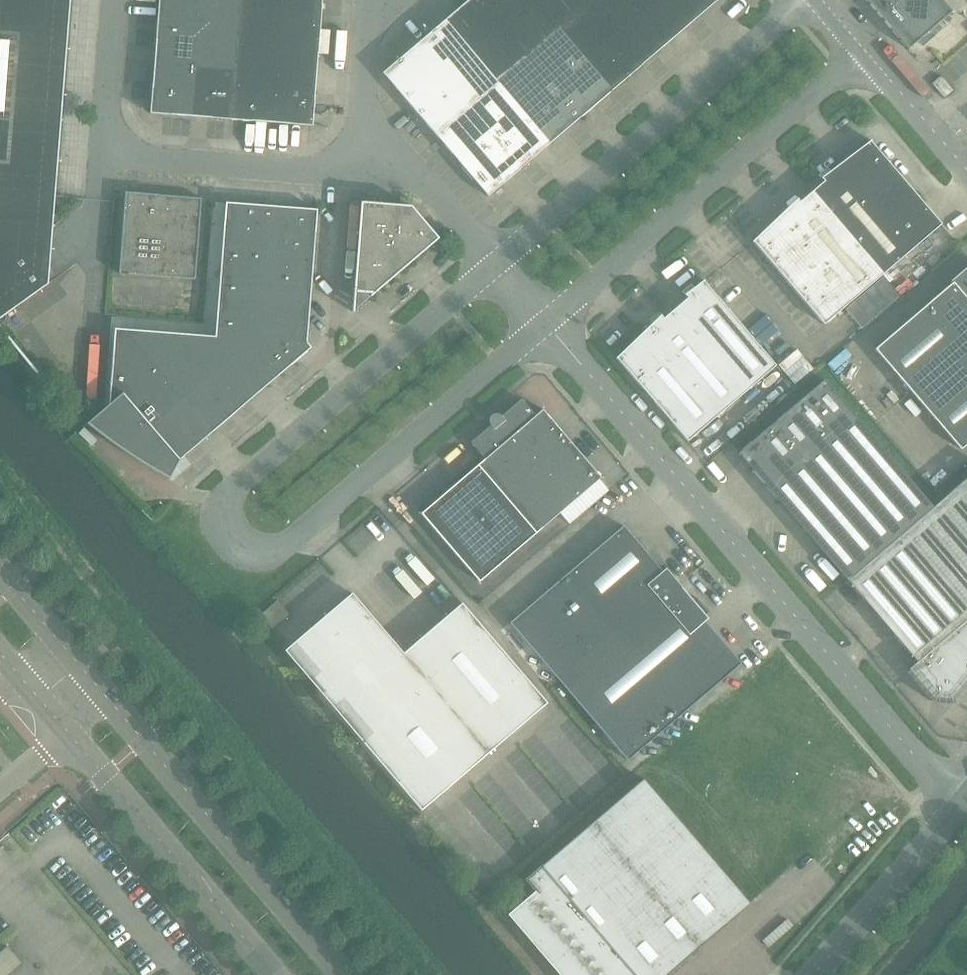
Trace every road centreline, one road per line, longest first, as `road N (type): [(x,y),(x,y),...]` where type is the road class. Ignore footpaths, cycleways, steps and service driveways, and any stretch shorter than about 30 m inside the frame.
road 1 (unclassified): [(495,261),(246,477),(225,509),(240,545),(259,554),(278,549),(545,322)]
road 2 (unclassified): [(958,808),(545,322)]
road 3 (unclassified): [(359,135),(343,159),(312,170),(103,155),(114,0)]
road 4 (unclassified): [(545,322),(867,53)]
road 5 (unclassified): [(794,0),(495,261)]
road 6 (secondary): [(343,974),(107,698)]
road 7 (secondary): [(67,732),(275,974)]
road 8 (unclassified): [(813,974),(958,808)]
road 9 (unclassified): [(495,261),(359,135)]
road 10 (unclassified): [(966,170),(867,53)]
road 11 (unclassified): [(359,135),(369,0)]

